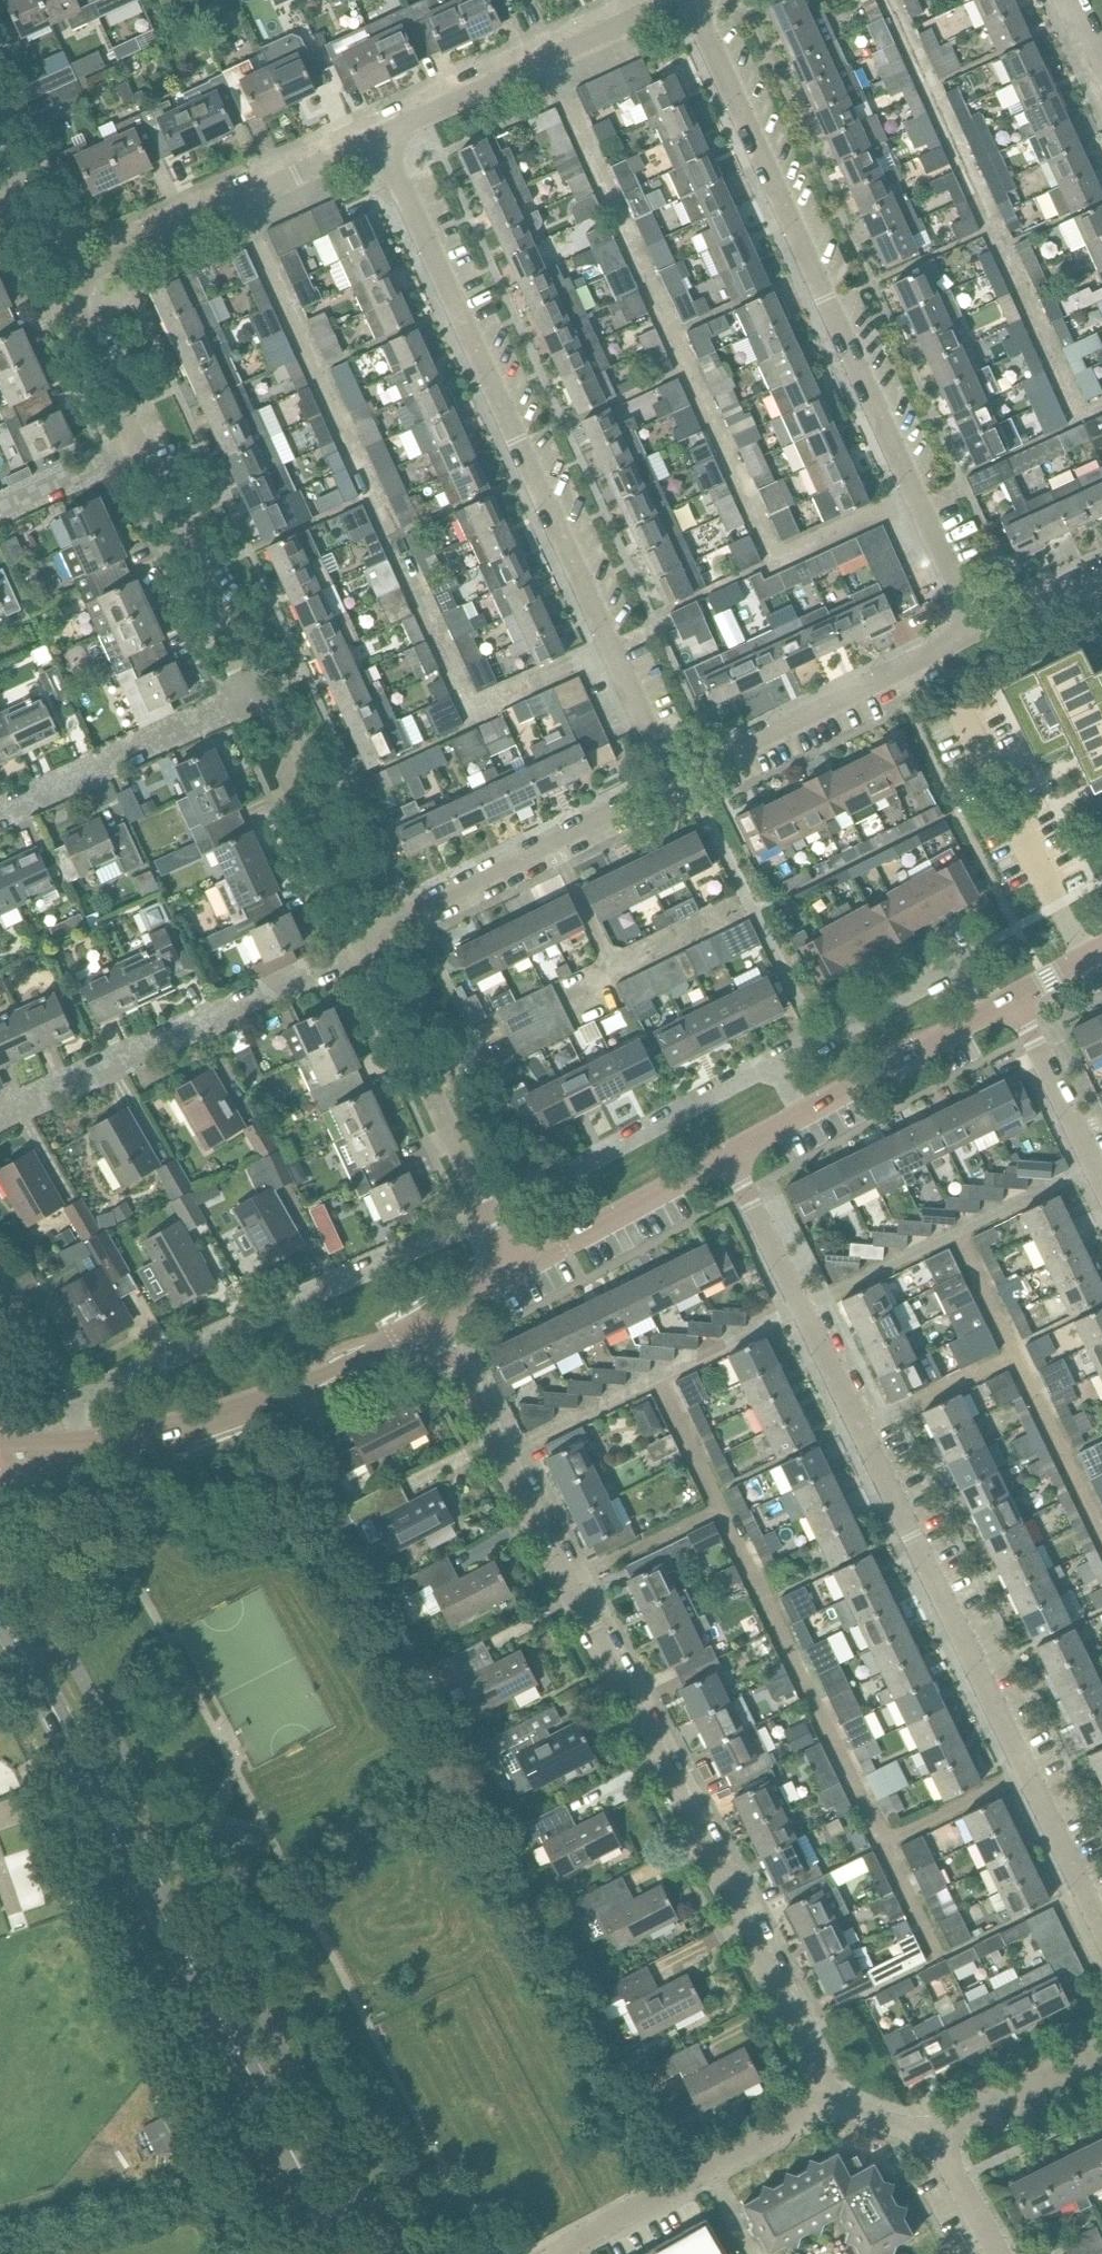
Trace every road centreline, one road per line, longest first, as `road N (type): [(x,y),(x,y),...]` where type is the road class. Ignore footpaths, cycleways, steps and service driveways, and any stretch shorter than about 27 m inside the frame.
road 1 (residential): [(833,2099),(431,1322)]
road 2 (residential): [(1101,1923),(727,1154)]
road 3 (tertiary): [(349,2253),(0,1596)]
road 4 (residential): [(675,787),(375,136)]
road 5 (residential): [(984,633),(689,0)]
road 6 (residential): [(0,1451),(72,1450),(171,1431),(267,1400),(431,1322)]
road 7 (residential): [(364,943),(0,1110)]
road 8 (residential): [(508,1272),(364,943)]
road 9 (residential): [(364,943),(675,787)]
road 10 (residential): [(60,281),(375,136)]
road 11 (residential): [(675,787),(984,633)]
road 12 (residential): [(375,136),(673,0)]
road 13 (residential): [(727,1154),(1014,999)]
road 14 (residential): [(557,2253),(833,2099)]
road 15 (residential): [(364,943),(283,771),(292,728),(275,699),(251,695)]
road 16 (residential): [(957,705),(1086,959)]
road 17 (residential): [(0,811),(251,695)]
road 18 (residential): [(251,695),(136,445)]
road 19 (residential): [(508,1272),(727,1154)]
road 20 (residential): [(1101,1178),(1014,999)]
road 21 (residential): [(932,2134),(1101,2048)]
road 22 (residential): [(136,445),(60,281)]
road 23 (residential): [(0,507),(136,445)]
road 24 (residential): [(998,2253),(932,2134)]
road 25 (residential): [(984,633),(1101,572)]

